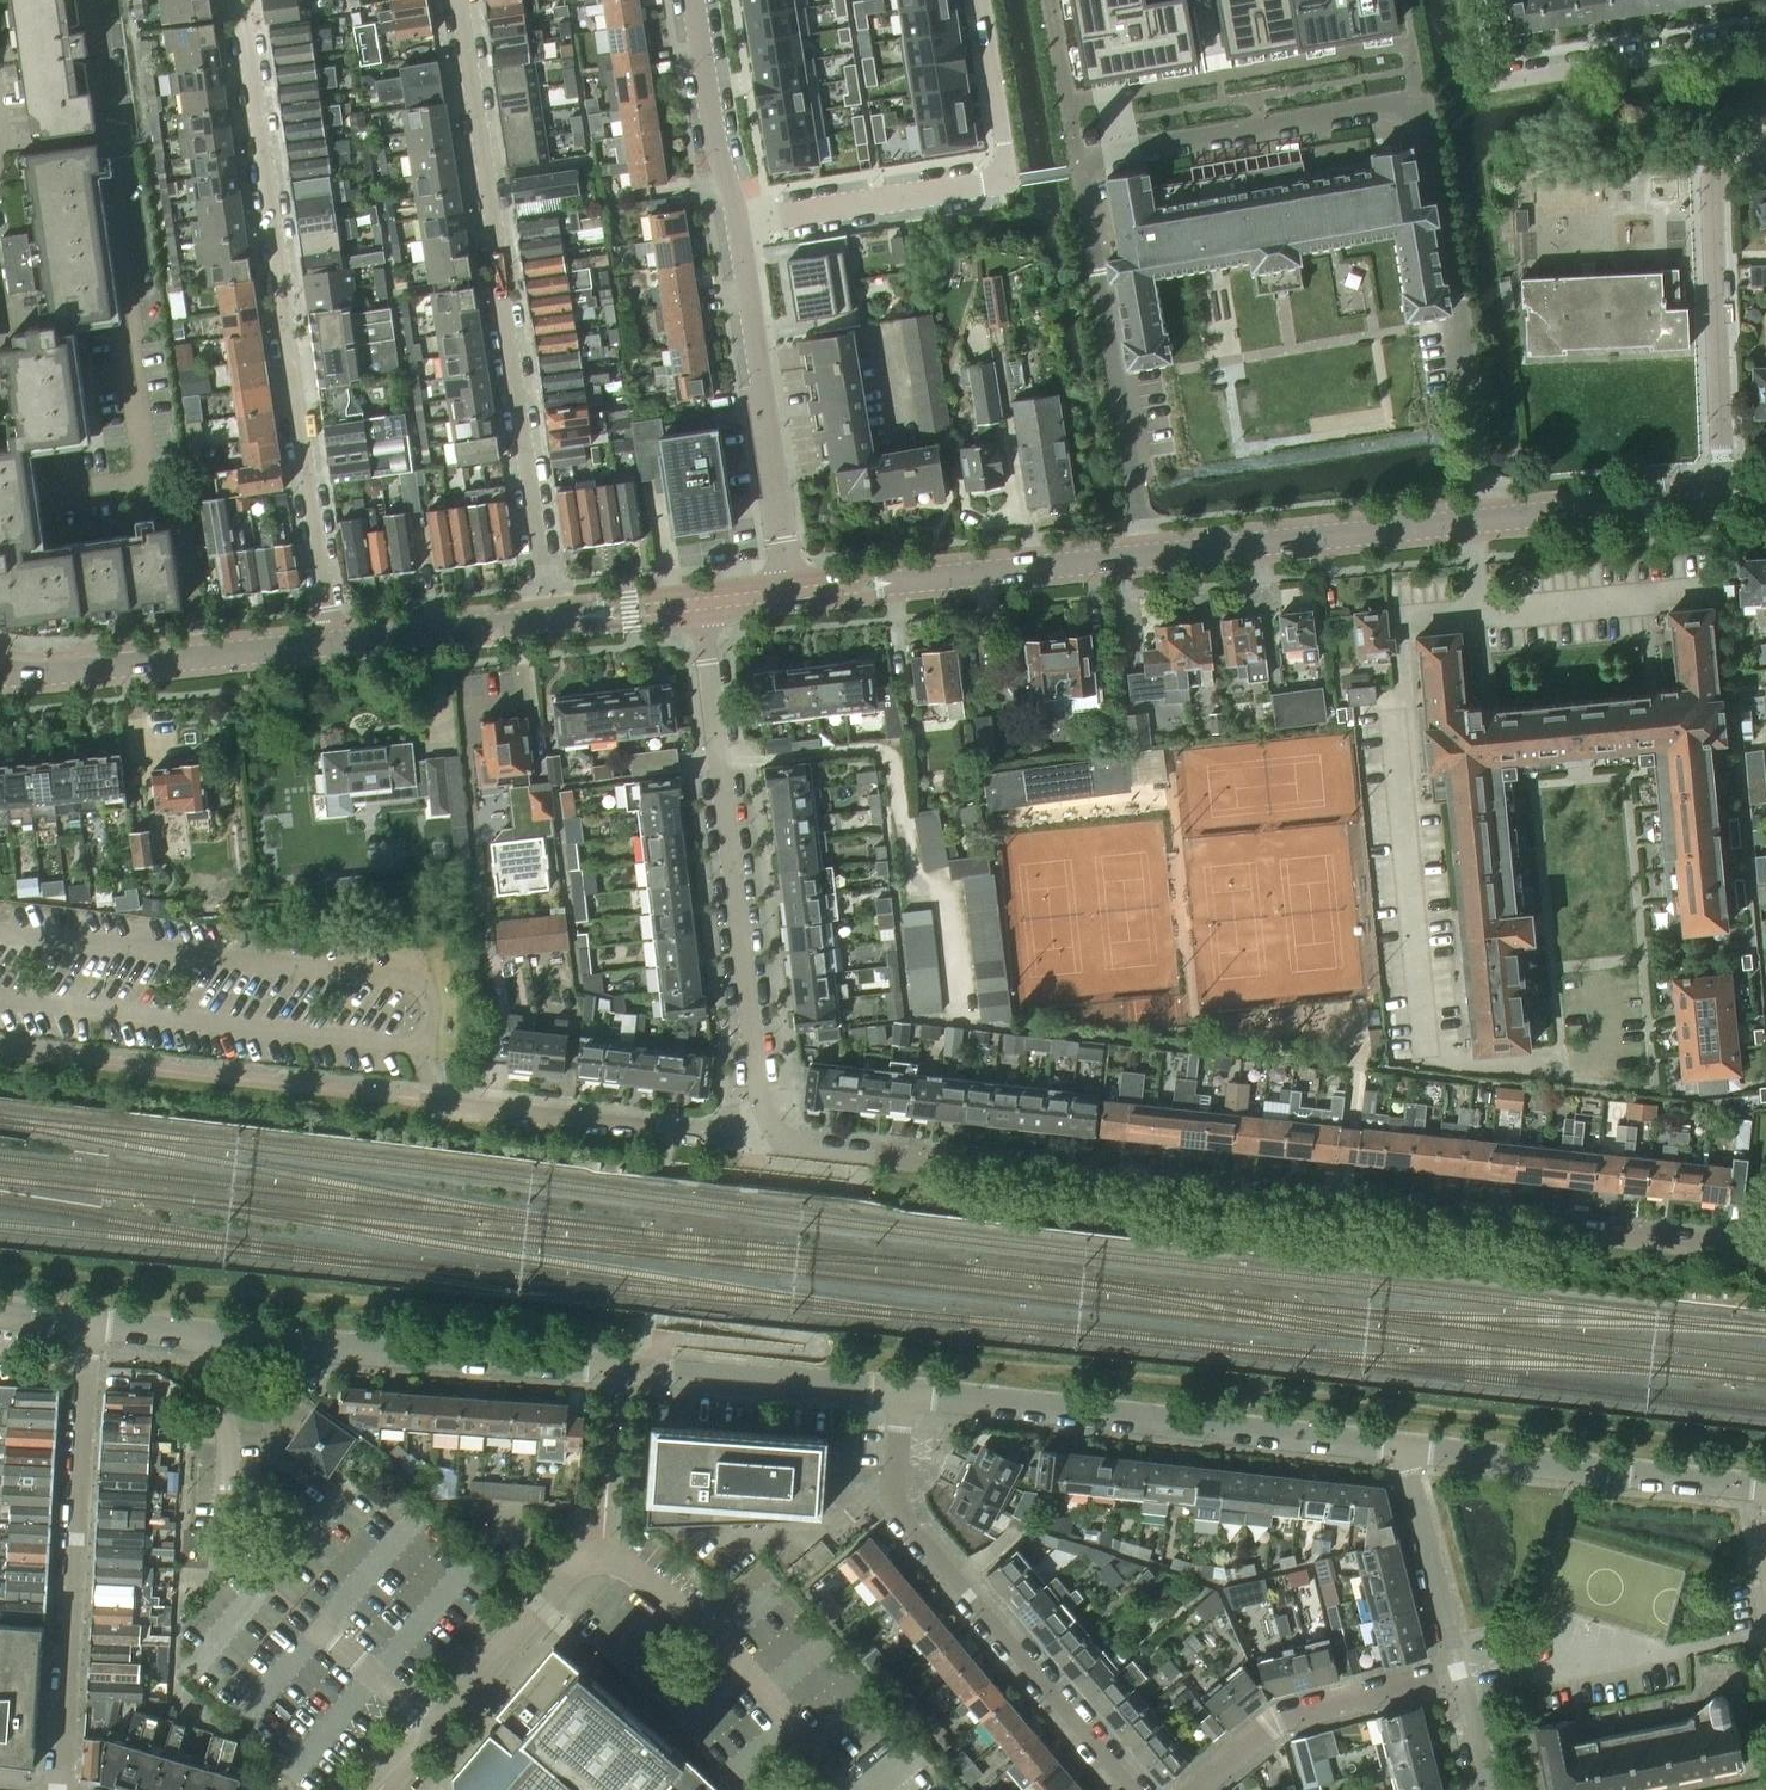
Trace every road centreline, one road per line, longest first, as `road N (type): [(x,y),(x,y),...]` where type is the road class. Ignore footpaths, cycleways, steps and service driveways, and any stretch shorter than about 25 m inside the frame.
road 1 (residential): [(1765,1253),(789,1143),(763,1113)]
road 2 (tertiary): [(792,594),(1725,501)]
road 3 (residential): [(89,1322),(616,1385),(901,1399)]
road 4 (residential): [(335,647),(241,0)]
road 5 (residential): [(550,622),(462,0)]
road 6 (residential): [(763,1113),(696,606)]
road 7 (residential): [(901,1399),(1404,1449)]
road 8 (residential): [(1129,1789),(900,1504),(901,1399)]
road 9 (residential): [(61,1789),(89,1322)]
road 10 (residential): [(980,0),(1009,180),(738,220)]
road 11 (residential): [(1725,501),(1710,166),(1765,138)]
road 12 (residential): [(792,594),(738,220)]
road 13 (residential): [(1404,1449),(1762,1487)]
road 14 (tertiary): [(0,673),(335,647)]
road 15 (residential): [(763,1113),(677,1123),(433,1101)]
road 16 (residential): [(1196,1789),(1290,1720),(1457,1675)]
road 17 (residential): [(1765,36),(1497,80)]
road 18 (residential): [(1457,1675),(1404,1449)]
road 19 (residential): [(738,220),(716,155),(694,0)]
road 20 (tertiary): [(335,647),(550,622)]
road 21 (tertiary): [(550,622),(696,606)]

